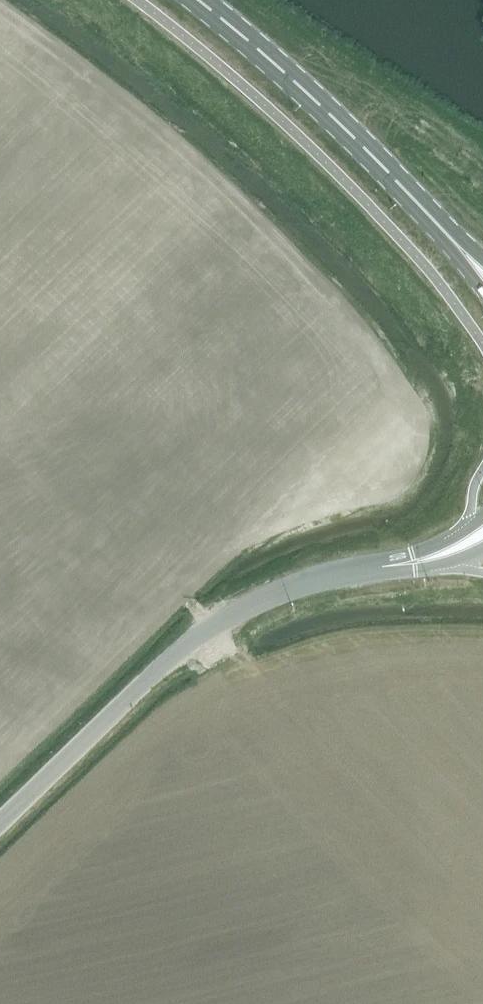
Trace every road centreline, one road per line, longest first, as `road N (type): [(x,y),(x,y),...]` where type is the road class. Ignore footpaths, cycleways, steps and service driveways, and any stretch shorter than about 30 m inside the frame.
road 1 (unclassified): [(0,823),(198,634),(242,606),(482,538)]
road 2 (primary): [(471,266),(330,118),(198,0)]

